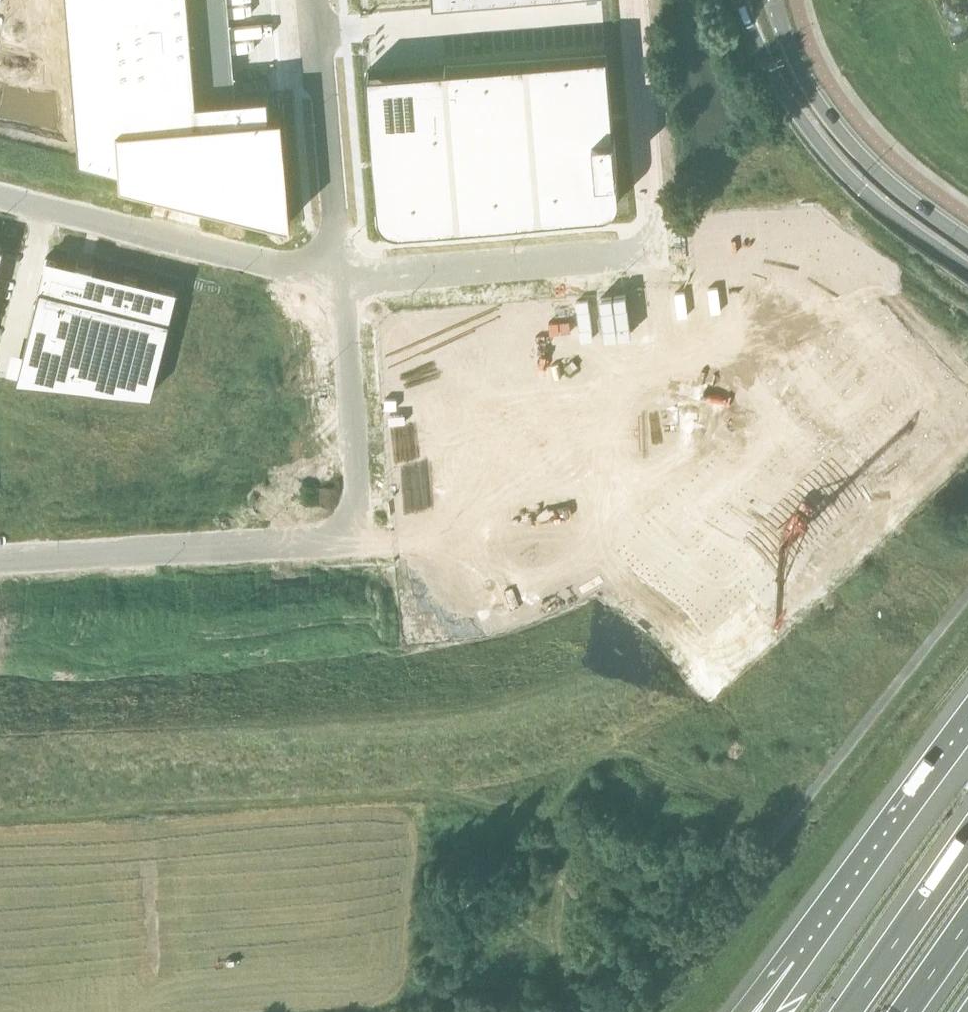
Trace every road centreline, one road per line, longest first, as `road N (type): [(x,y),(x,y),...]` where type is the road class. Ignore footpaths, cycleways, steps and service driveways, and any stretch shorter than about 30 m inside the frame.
road 1 (track): [(568,1011),(562,839),(544,816),(432,794),(0,814)]
road 2 (unclassified): [(0,559),(366,538),(339,278)]
road 3 (unclassified): [(641,0),(657,250),(339,278)]
road 4 (secondary): [(737,0),(778,88),(816,142),(883,211),(967,272)]
road 5 (unclassified): [(339,278),(0,195)]
road 6 (secondary): [(967,240),(895,187),(840,132),(798,68),(773,0)]
road 7 (motorway): [(967,732),(798,961)]
road 8 (unclassified): [(315,0),(339,278)]
road 9 (motorway): [(967,839),(846,1011)]

